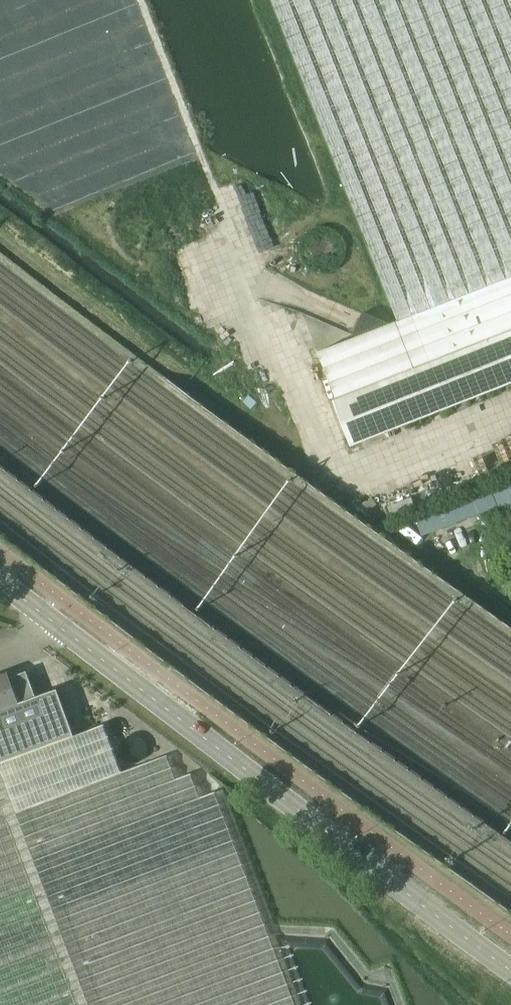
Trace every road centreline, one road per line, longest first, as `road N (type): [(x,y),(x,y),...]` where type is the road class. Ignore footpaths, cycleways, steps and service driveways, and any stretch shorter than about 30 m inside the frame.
road 1 (tertiary): [(510,965),(0,583)]

